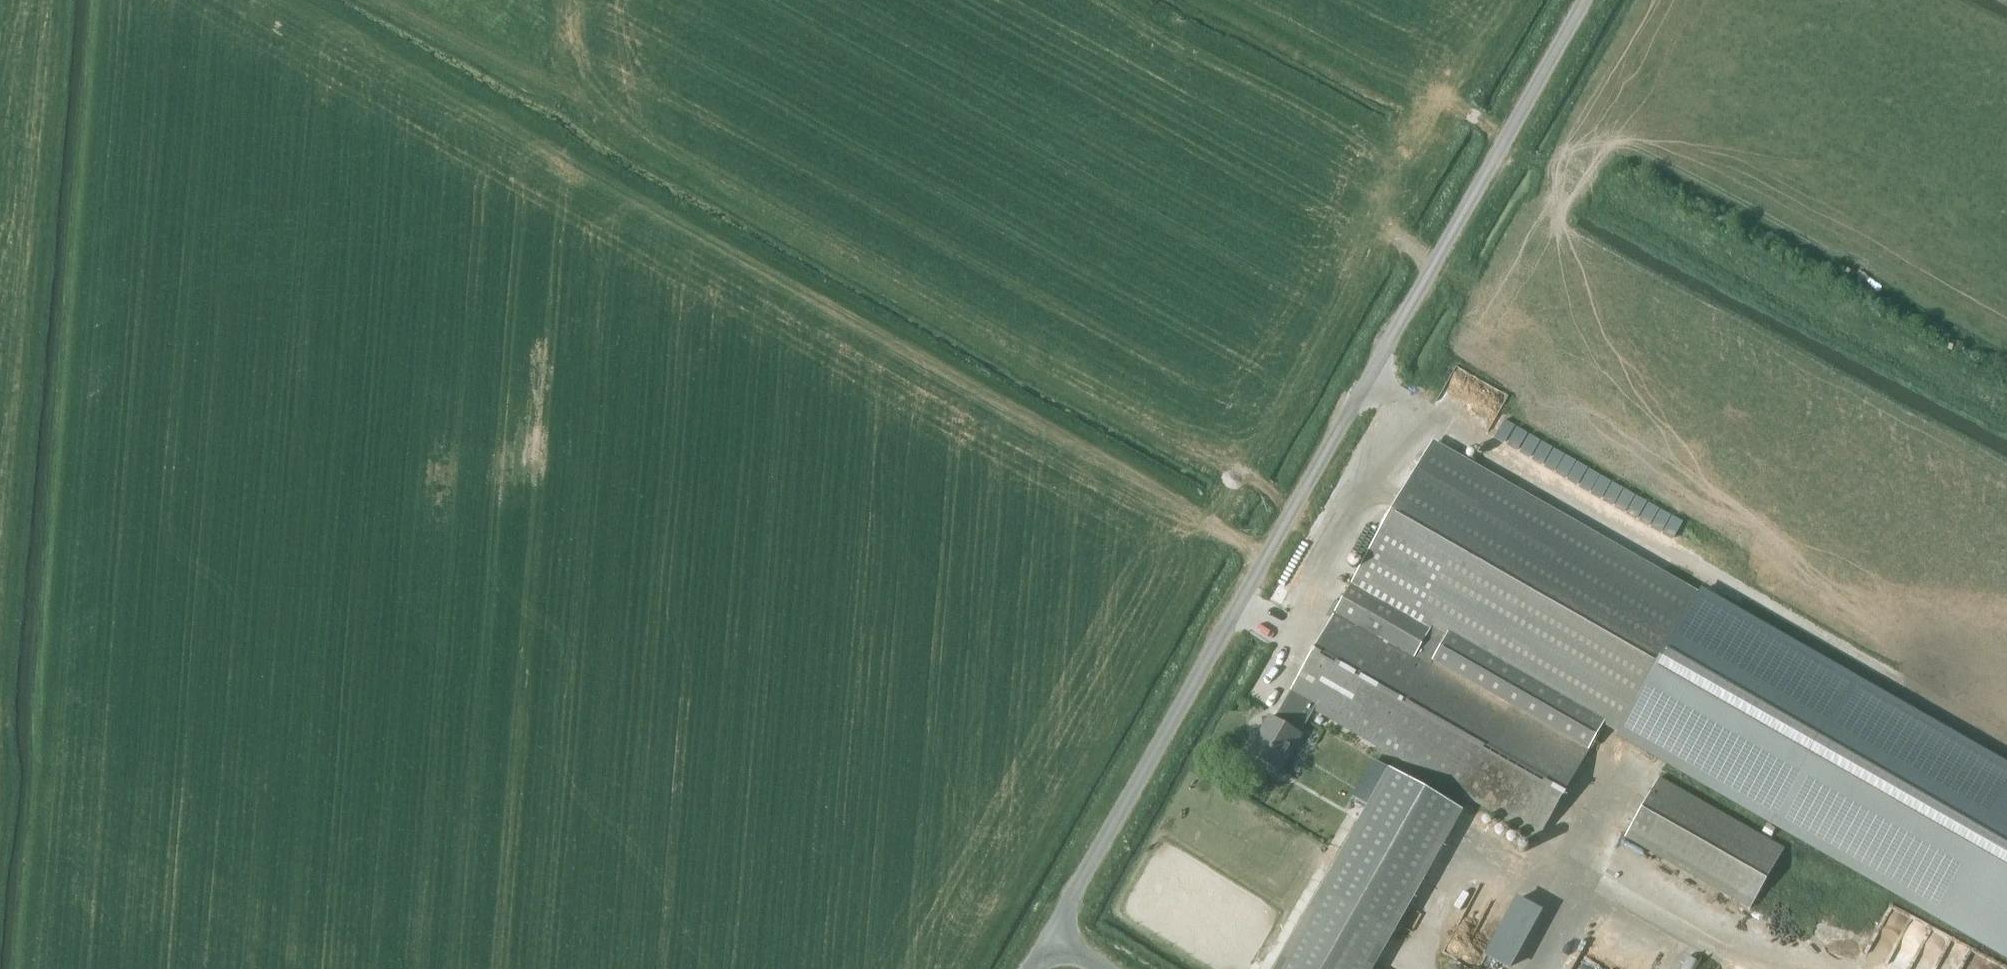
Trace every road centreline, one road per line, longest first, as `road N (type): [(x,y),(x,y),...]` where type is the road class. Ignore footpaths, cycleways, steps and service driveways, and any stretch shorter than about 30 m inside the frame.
road 1 (unclassified): [(1037,968),(1588,0)]

